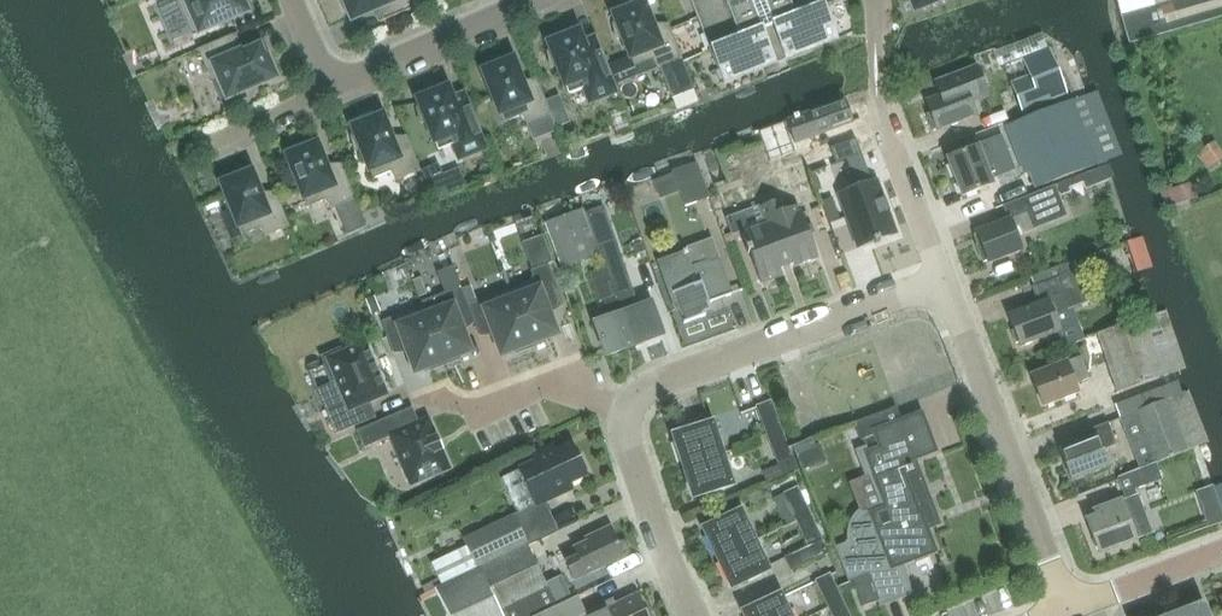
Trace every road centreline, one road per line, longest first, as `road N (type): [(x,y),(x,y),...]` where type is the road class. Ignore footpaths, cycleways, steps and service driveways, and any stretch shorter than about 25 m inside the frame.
road 1 (residential): [(695,615),(631,456),(623,409),(659,380),(945,278)]
road 2 (residential): [(1068,605),(945,278)]
road 3 (residential): [(945,278),(880,108),(872,0)]
road 4 (residential): [(535,0),(338,88)]
road 5 (residential): [(1068,605),(1221,550)]
road 6 (residential): [(338,88),(200,148)]

